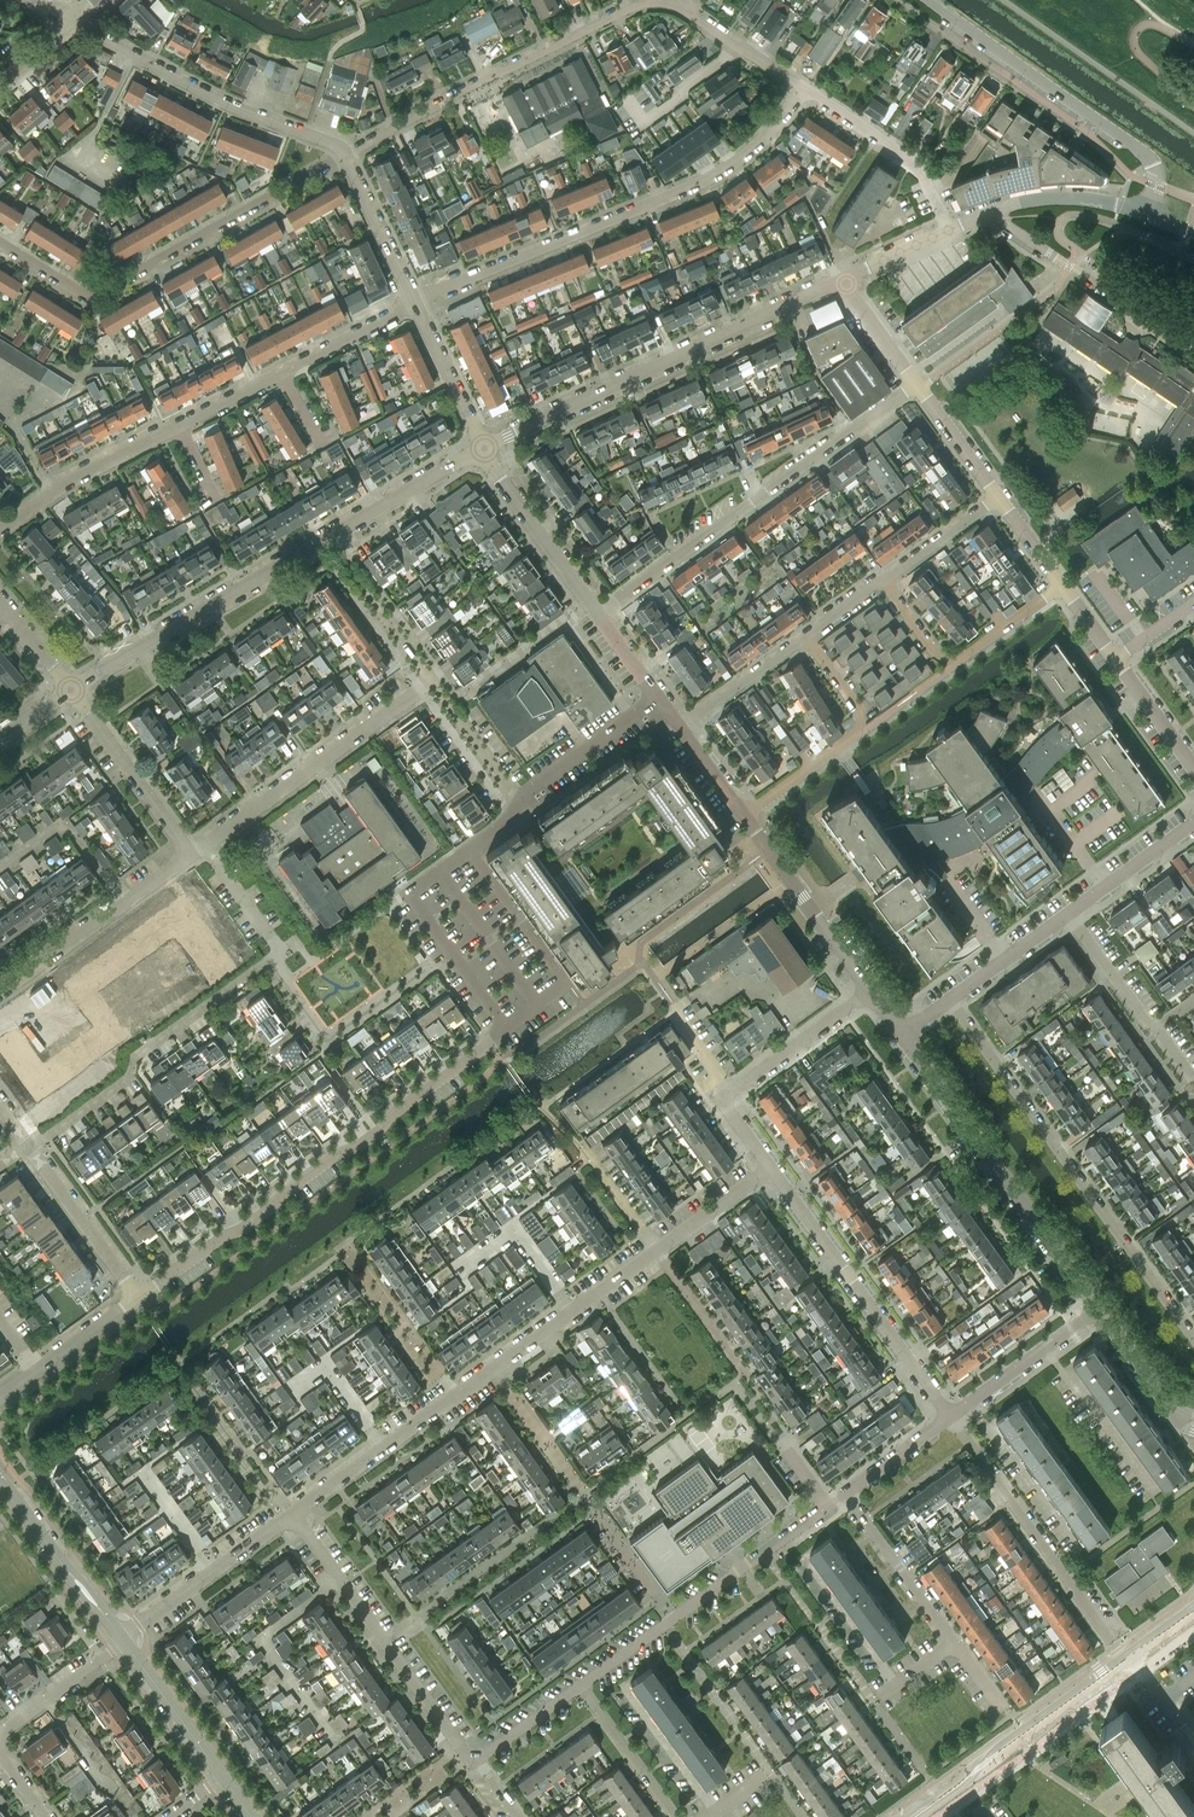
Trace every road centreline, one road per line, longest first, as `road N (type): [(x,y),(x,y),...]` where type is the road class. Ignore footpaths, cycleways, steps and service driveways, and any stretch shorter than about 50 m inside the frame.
road 1 (residential): [(71,691),(483,450)]
road 2 (residential): [(0,530),(50,491),(416,303)]
road 3 (residential): [(416,303),(706,181),(766,139),(802,89)]
road 4 (residential): [(293,1514),(656,1249)]
road 5 (residential): [(138,1297),(380,1130),(490,1041)]
road 6 (residential): [(347,154),(631,9),(653,3),(686,13),(734,46)]
road 7 (residential): [(1193,1337),(948,1002)]
road 8 (residential): [(483,450),(843,281)]
road 9 (residential): [(347,154),(80,293),(0,243)]
road 10 (residential): [(597,614),(915,384)]
road 11 (residential): [(1097,1309),(901,1035)]
road 12 (residential): [(518,805),(508,821),(408,892),(504,1025),(490,1041)]
road 13 (residential): [(134,1056),(281,951),(204,846)]
road 14 (residential): [(952,1417),(769,1166)]
road 15 (residential): [(475,1763),(293,1514)]
road 16 (residential): [(347,154),(229,106),(72,22)]
road 17 (residential): [(828,1507),(581,1686)]
road 18 (residential): [(952,1417),(1128,1659)]
road 19 (residential): [(204,846),(429,680)]
road 20 (residential): [(769,1166),(721,1099),(869,991)]
road 21 (tertiary): [(914,1816),(1128,1659)]
road 22 (residential): [(743,815),(859,727),(860,714),(806,637)]
road 23 (residential): [(1127,140),(928,0)]
road 24 (residential): [(995,210),(1193,347)]
road 25 (residential): [(0,994),(191,855)]
road 26 (residential): [(869,991),(743,815)]
road 27 (residential): [(122,1639),(293,1514)]
road 28 (residential): [(948,231),(917,166),(802,89)]
road 29 (tertiary): [(122,1639),(0,1475)]
road 30 (residential): [(191,855),(71,691)]
road 31 (residential): [(597,614),(483,450)]
road 32 (residential): [(138,1297),(29,1148)]
road 33 (residential): [(954,1642),(846,1493)]
road 34 (residential): [(1097,1309),(952,1417)]
road 35 (residential): [(657,695),(518,805)]
road 36 (tertiary): [(224,1779),(122,1639)]
road 37 (residential): [(416,303),(347,154)]
road 38 (residential): [(483,450),(416,303)]
road 39 (residential): [(581,1686),(675,1816)]
road 40 (residential): [(681,728),(806,637)]
road 41 (residential): [(0,1733),(122,1639)]
road 42 (residential): [(518,805),(429,680)]
road 43 (residential): [(1069,914),(1193,824)]
road 44 (residential): [(1193,1423),(1167,1403),(1097,1309)]
road 45 (residential): [(948,1002),(1069,914)]
road 46 (residential): [(883,580),(997,496)]
road 47 (residential): [(1069,914),(1154,1027)]
road 48 (residential): [(656,1249),(769,1166)]
road 49 (residential): [(997,496),(915,384)]
road 50 (residential): [(1193,768),(1115,659)]
road 51 (residential): [(581,1686),(475,1763)]
road 52 (residential): [(952,1417),(846,1493)]
road 53 (unclassified): [(1017,203),(1068,198),(1145,213)]
road 54 (residential): [(955,659),(1061,585)]
road 55 (residential): [(915,384),(843,281)]
road 56 (residential): [(38,1371),(138,1297)]
road 57 (residential): [(29,1148),(129,1077)]

